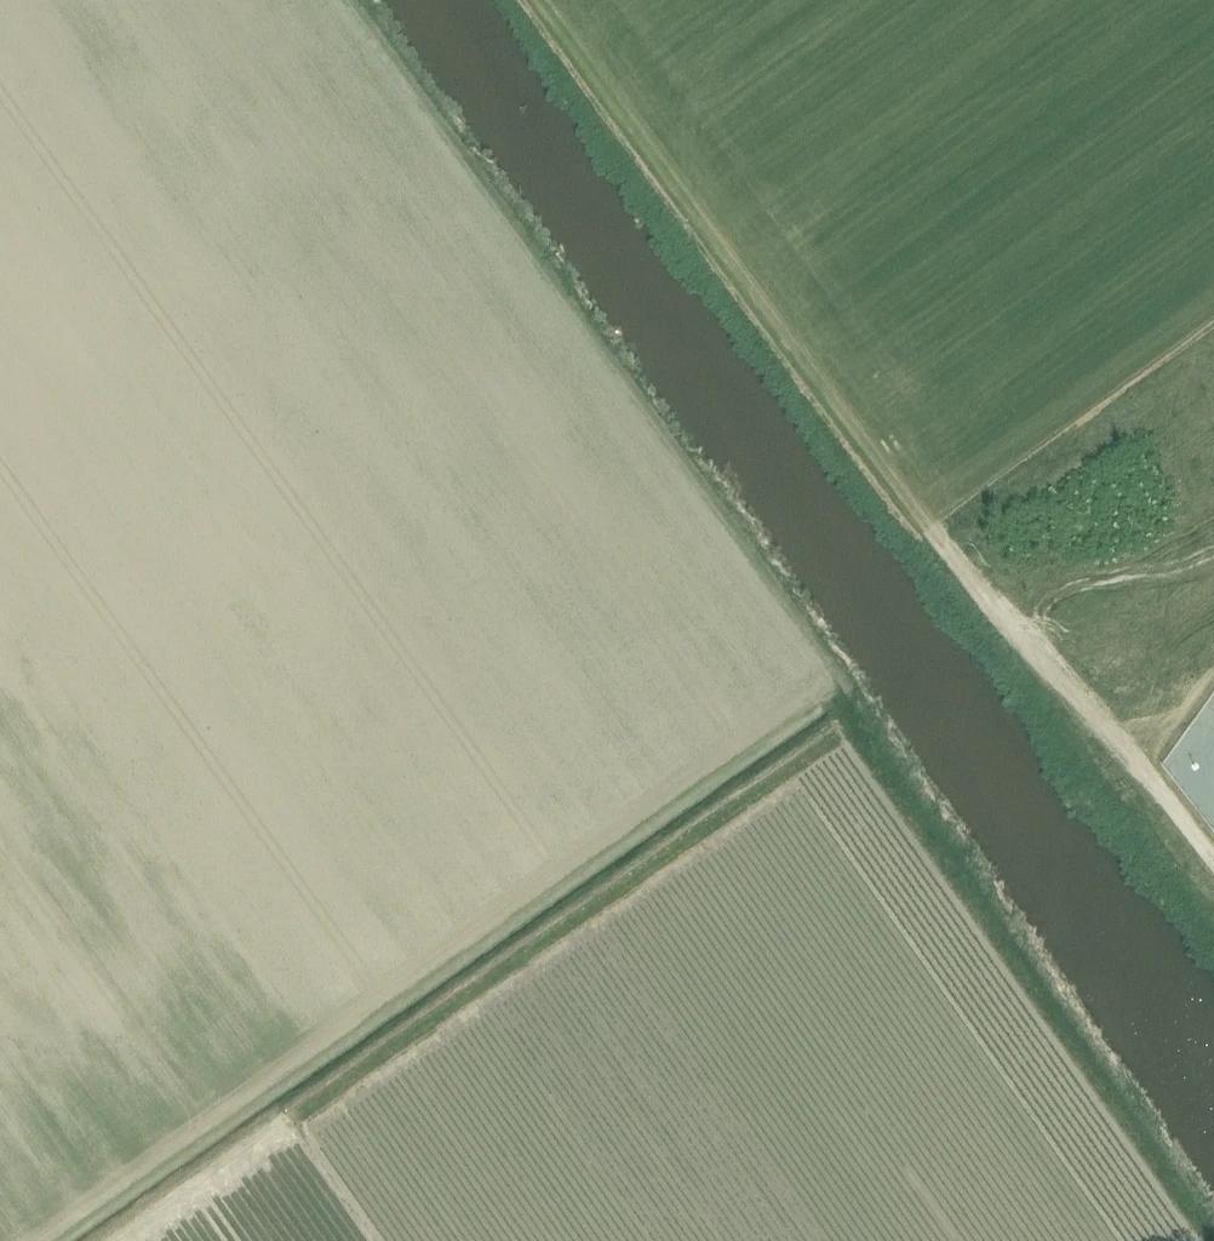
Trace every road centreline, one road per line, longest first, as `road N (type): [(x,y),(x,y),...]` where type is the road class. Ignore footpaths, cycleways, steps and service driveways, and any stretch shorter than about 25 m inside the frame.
road 1 (track): [(289,1118),(852,724)]
road 2 (track): [(827,688),(1205,1232),(1195,1240)]
road 3 (track): [(928,532),(1119,769),(1213,872)]

